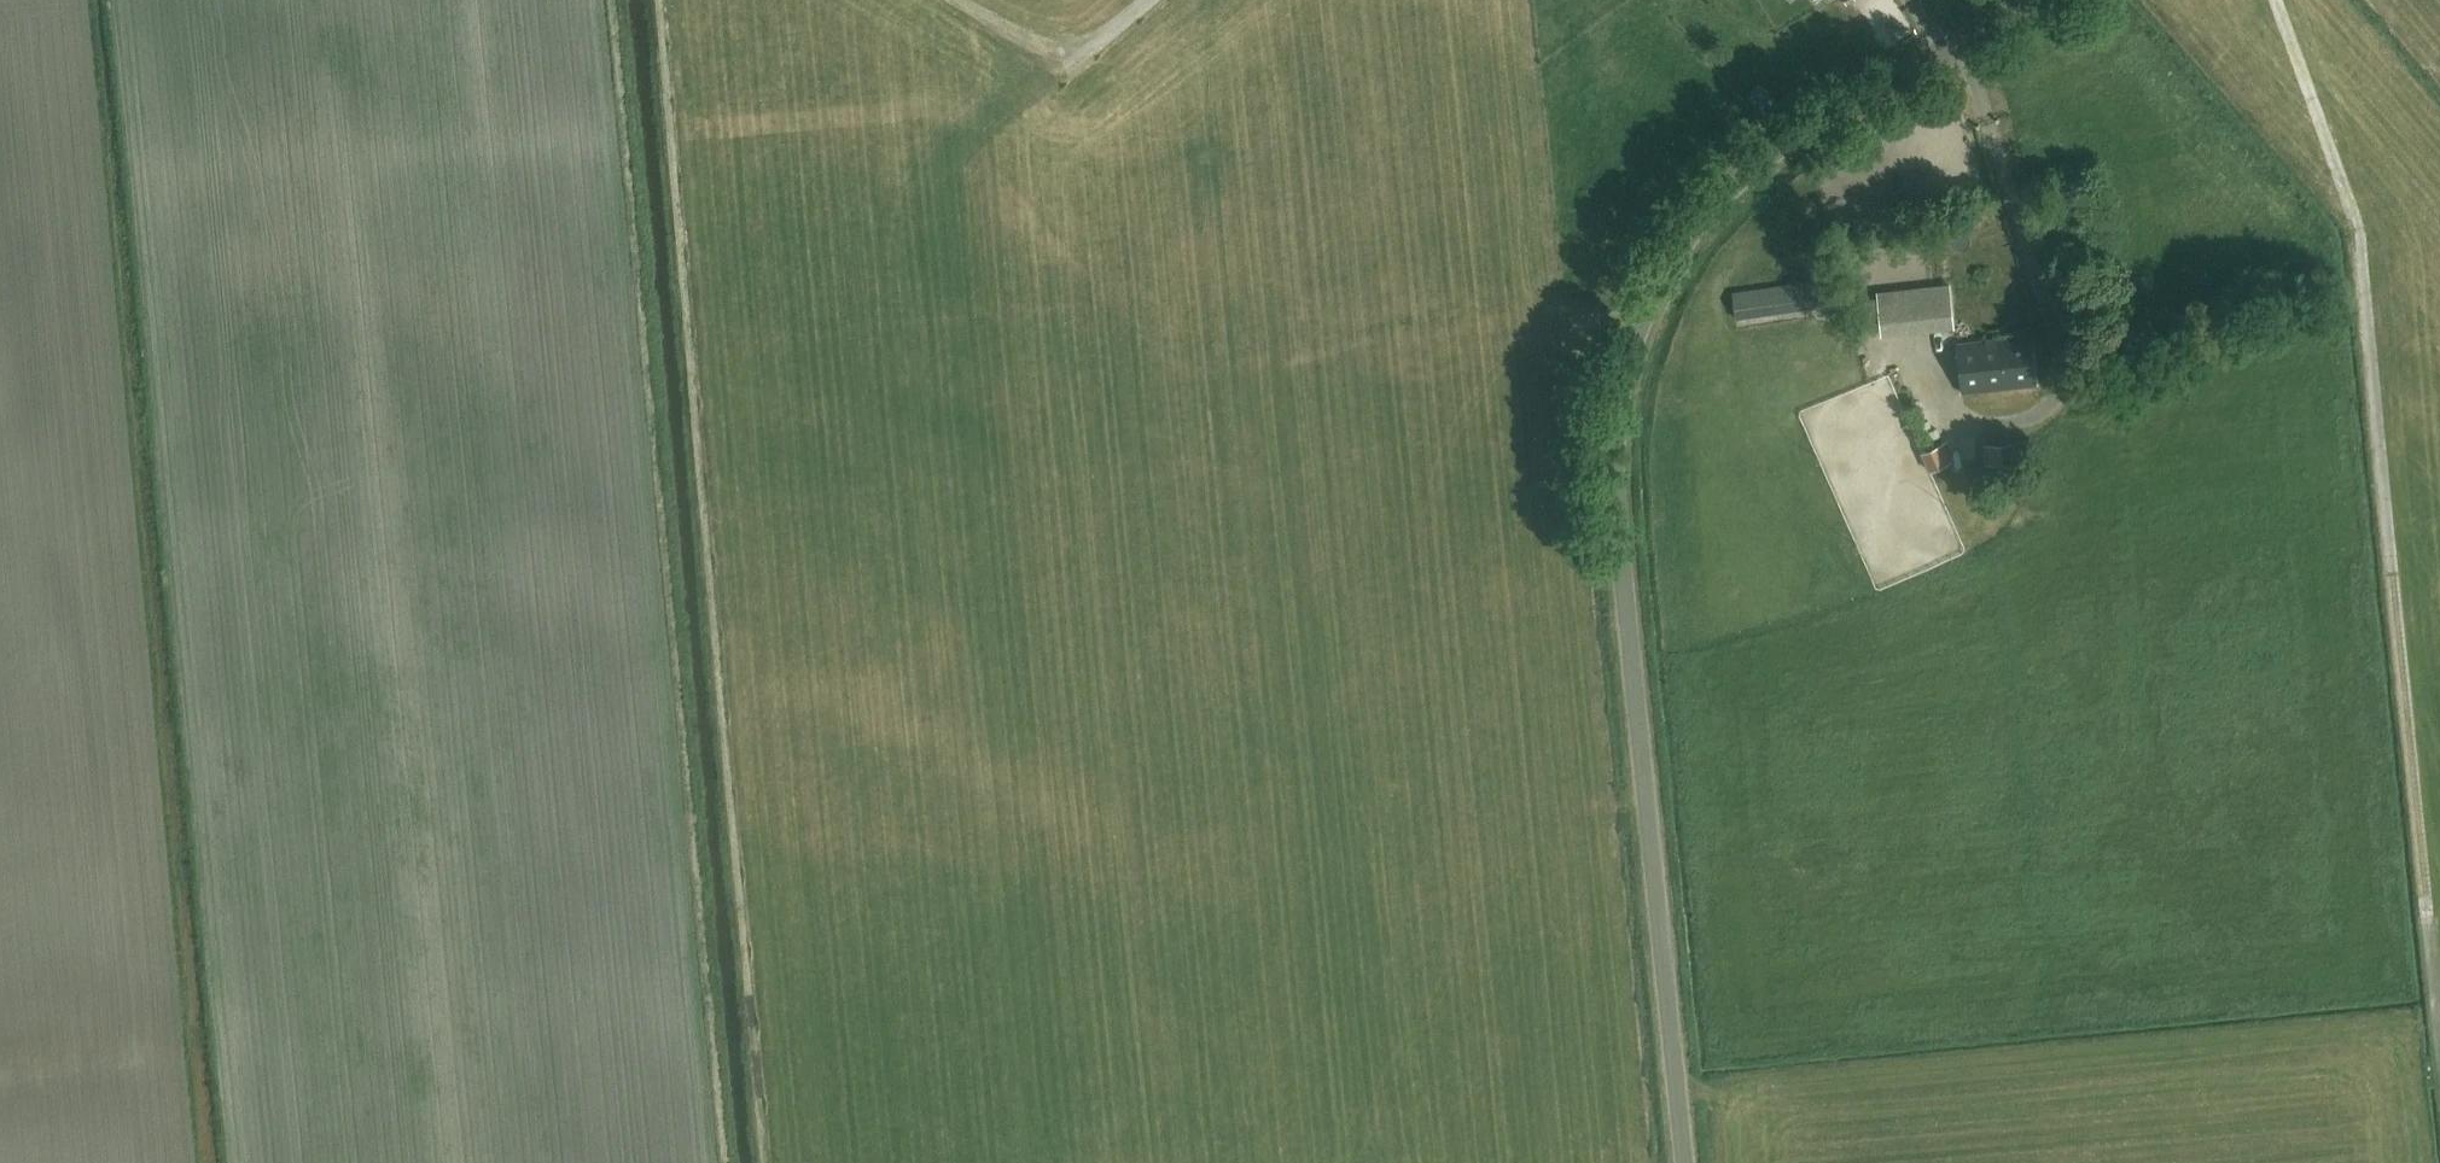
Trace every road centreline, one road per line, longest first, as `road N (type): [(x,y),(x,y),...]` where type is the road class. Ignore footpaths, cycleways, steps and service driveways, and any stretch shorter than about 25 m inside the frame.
road 1 (unclassified): [(1686,1162),(1616,501),(1622,382),(1666,269),(1726,192),(1800,132),(2025,0)]

